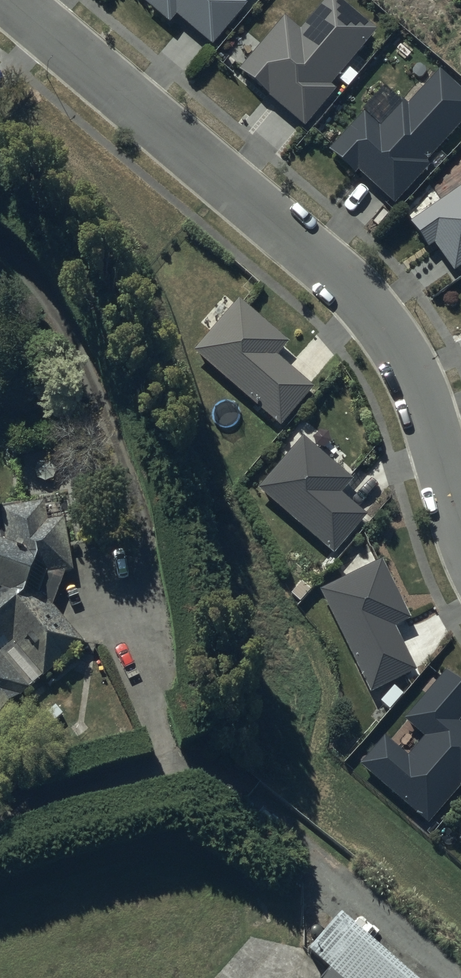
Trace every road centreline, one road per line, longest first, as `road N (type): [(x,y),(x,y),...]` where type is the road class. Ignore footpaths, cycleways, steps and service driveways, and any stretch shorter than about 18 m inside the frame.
road 1 (residential): [(460,526),(439,448),(381,319),(340,272),(17,0)]

